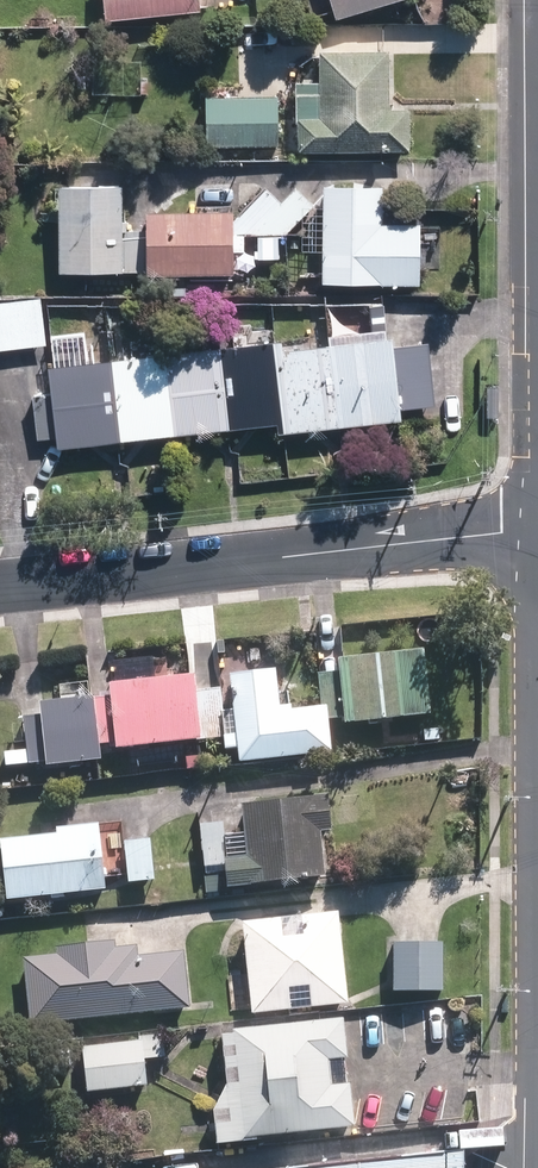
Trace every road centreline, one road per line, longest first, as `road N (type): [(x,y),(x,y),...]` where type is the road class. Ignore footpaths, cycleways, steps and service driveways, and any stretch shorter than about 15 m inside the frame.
road 1 (residential): [(0,588),(537,530)]

